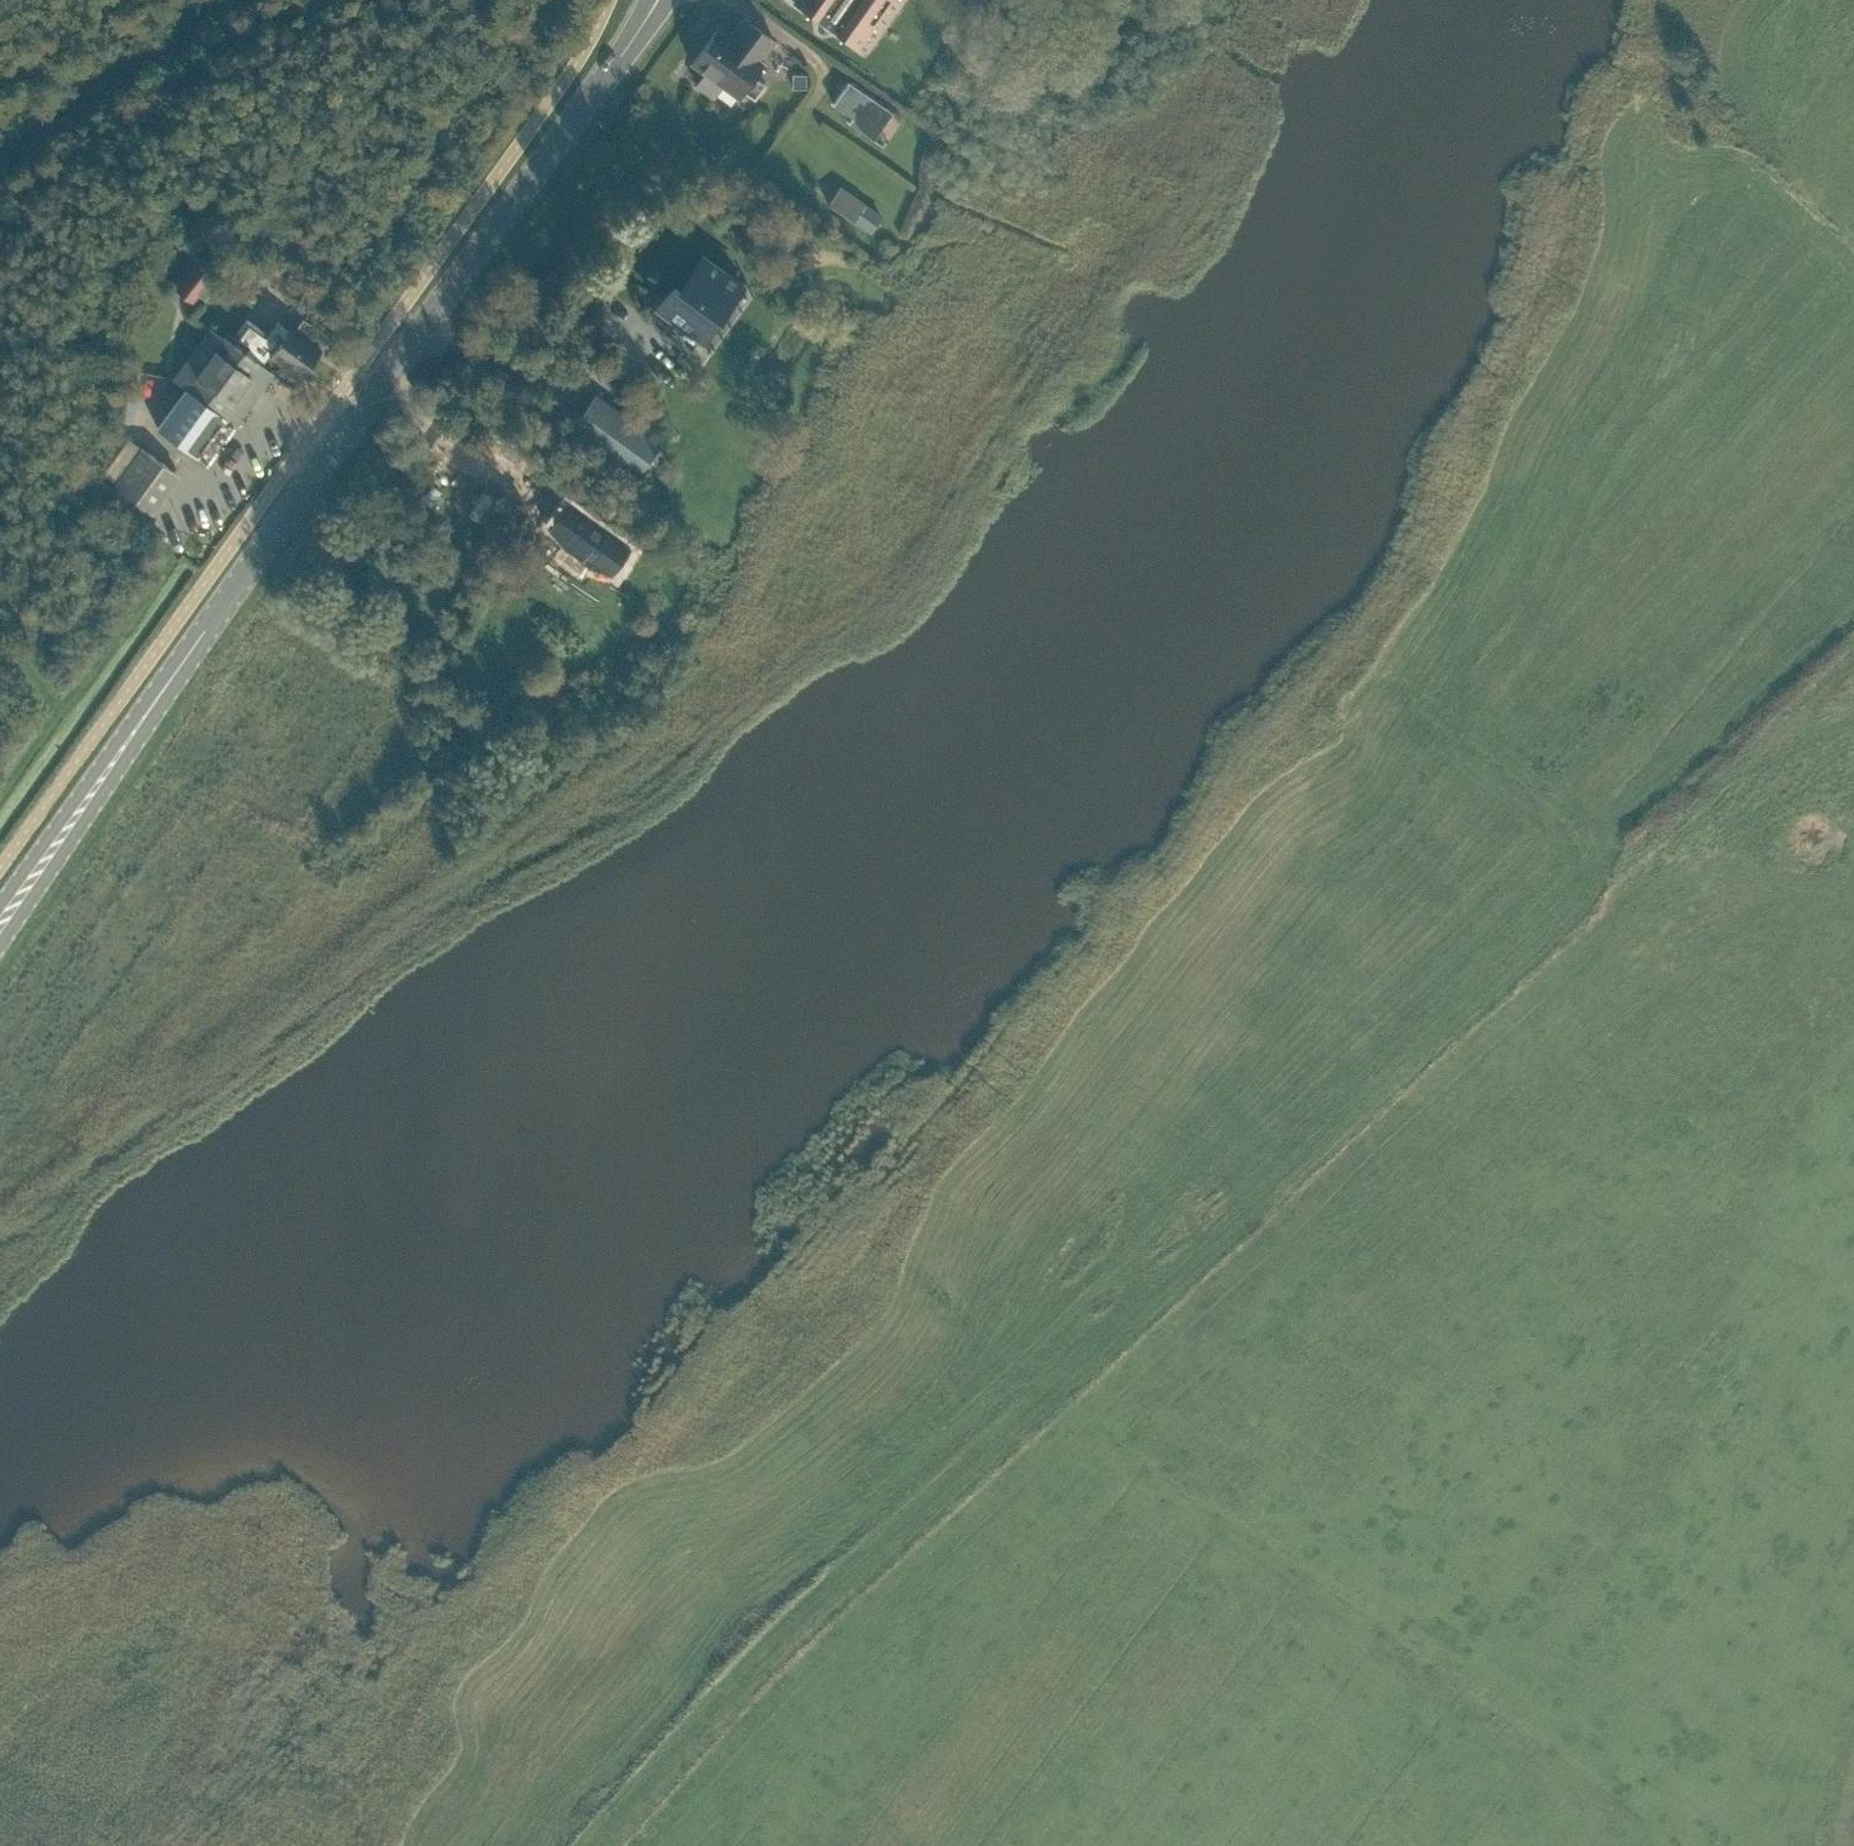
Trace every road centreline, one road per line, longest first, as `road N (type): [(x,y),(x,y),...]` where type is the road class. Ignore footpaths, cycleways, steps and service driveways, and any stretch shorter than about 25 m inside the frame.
road 1 (tertiary): [(0,922),(656,0)]

